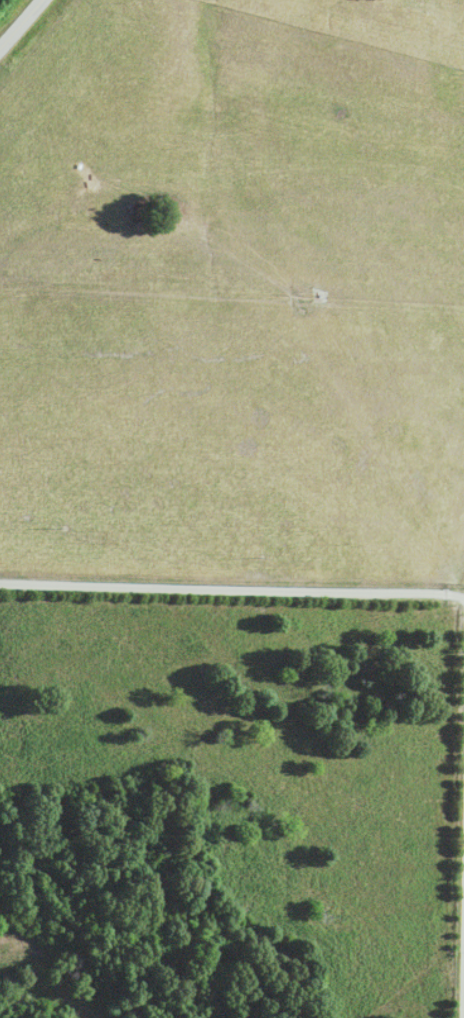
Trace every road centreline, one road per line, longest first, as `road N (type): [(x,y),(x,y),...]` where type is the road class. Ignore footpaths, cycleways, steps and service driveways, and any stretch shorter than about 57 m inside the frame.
road 1 (residential): [(463,598),(0,582)]

